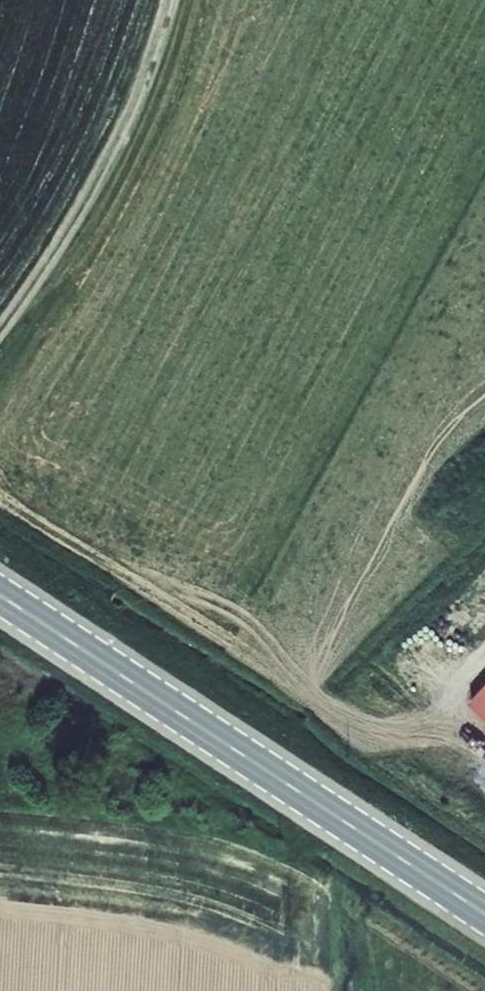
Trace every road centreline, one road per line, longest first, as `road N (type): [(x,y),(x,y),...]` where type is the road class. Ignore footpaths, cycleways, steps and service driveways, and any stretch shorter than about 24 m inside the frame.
road 1 (primary): [(0,594),(484,913)]
road 2 (track): [(161,0),(133,99),(0,327)]
road 3 (track): [(484,92),(347,0)]

